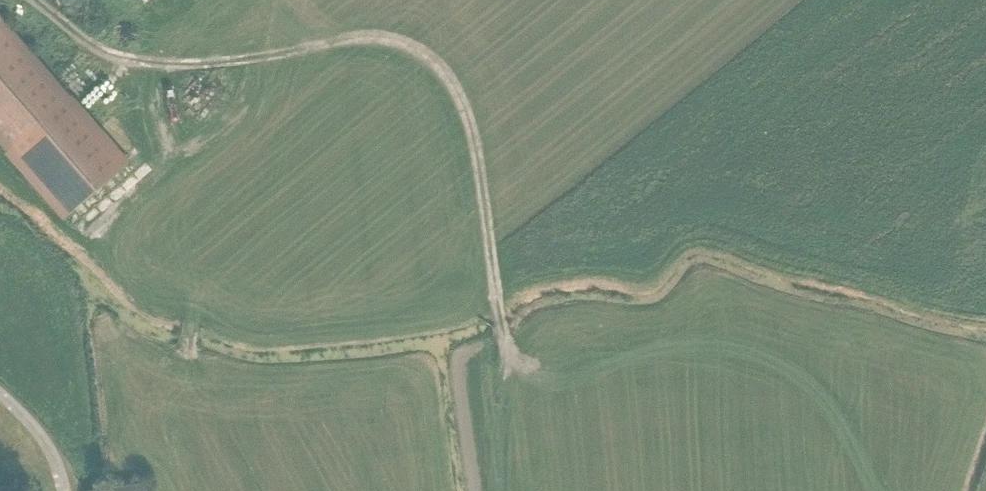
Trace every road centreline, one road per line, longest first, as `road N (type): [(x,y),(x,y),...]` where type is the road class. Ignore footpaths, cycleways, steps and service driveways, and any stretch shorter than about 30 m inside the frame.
road 1 (unclassified): [(67,490),(61,465),(0,394)]

